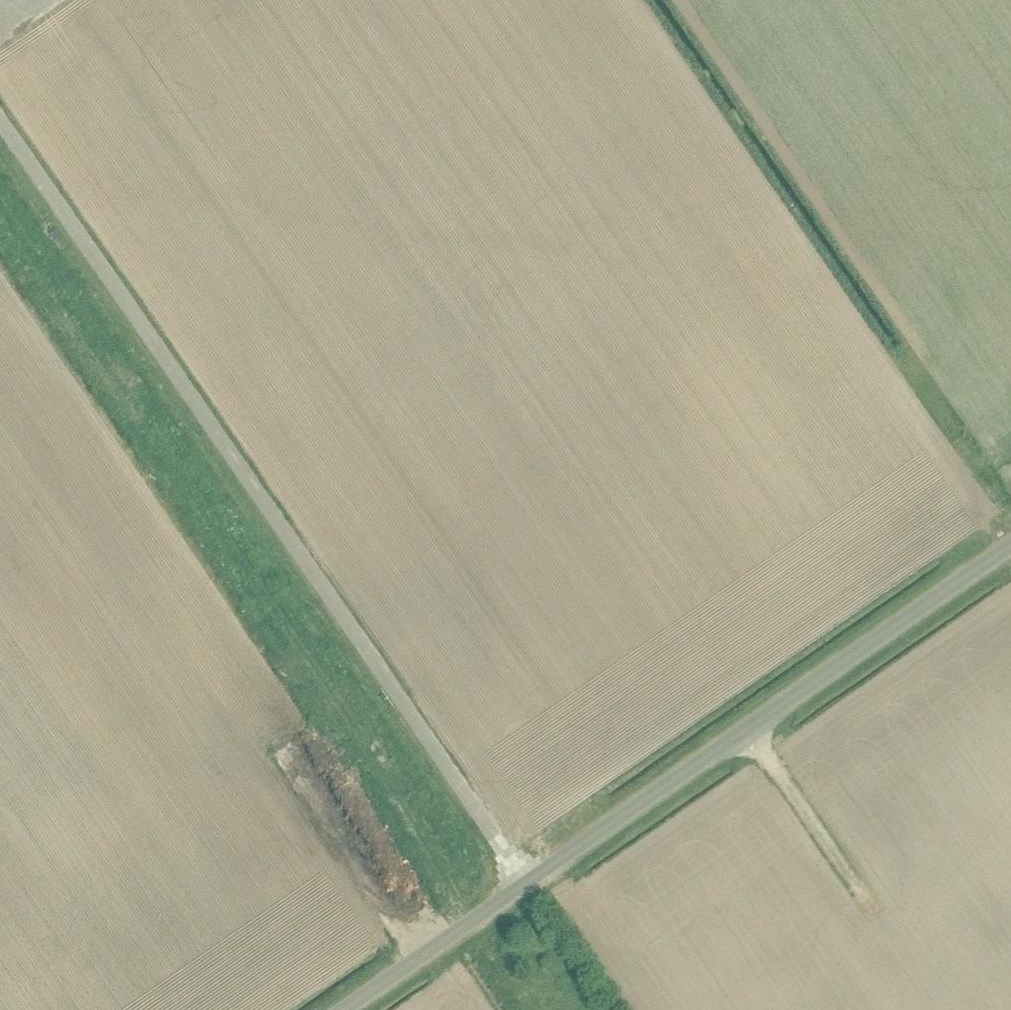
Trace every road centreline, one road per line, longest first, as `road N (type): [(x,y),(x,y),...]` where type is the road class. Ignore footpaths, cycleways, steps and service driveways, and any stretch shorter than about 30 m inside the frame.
road 1 (unclassified): [(343,1009),(1010,546)]

